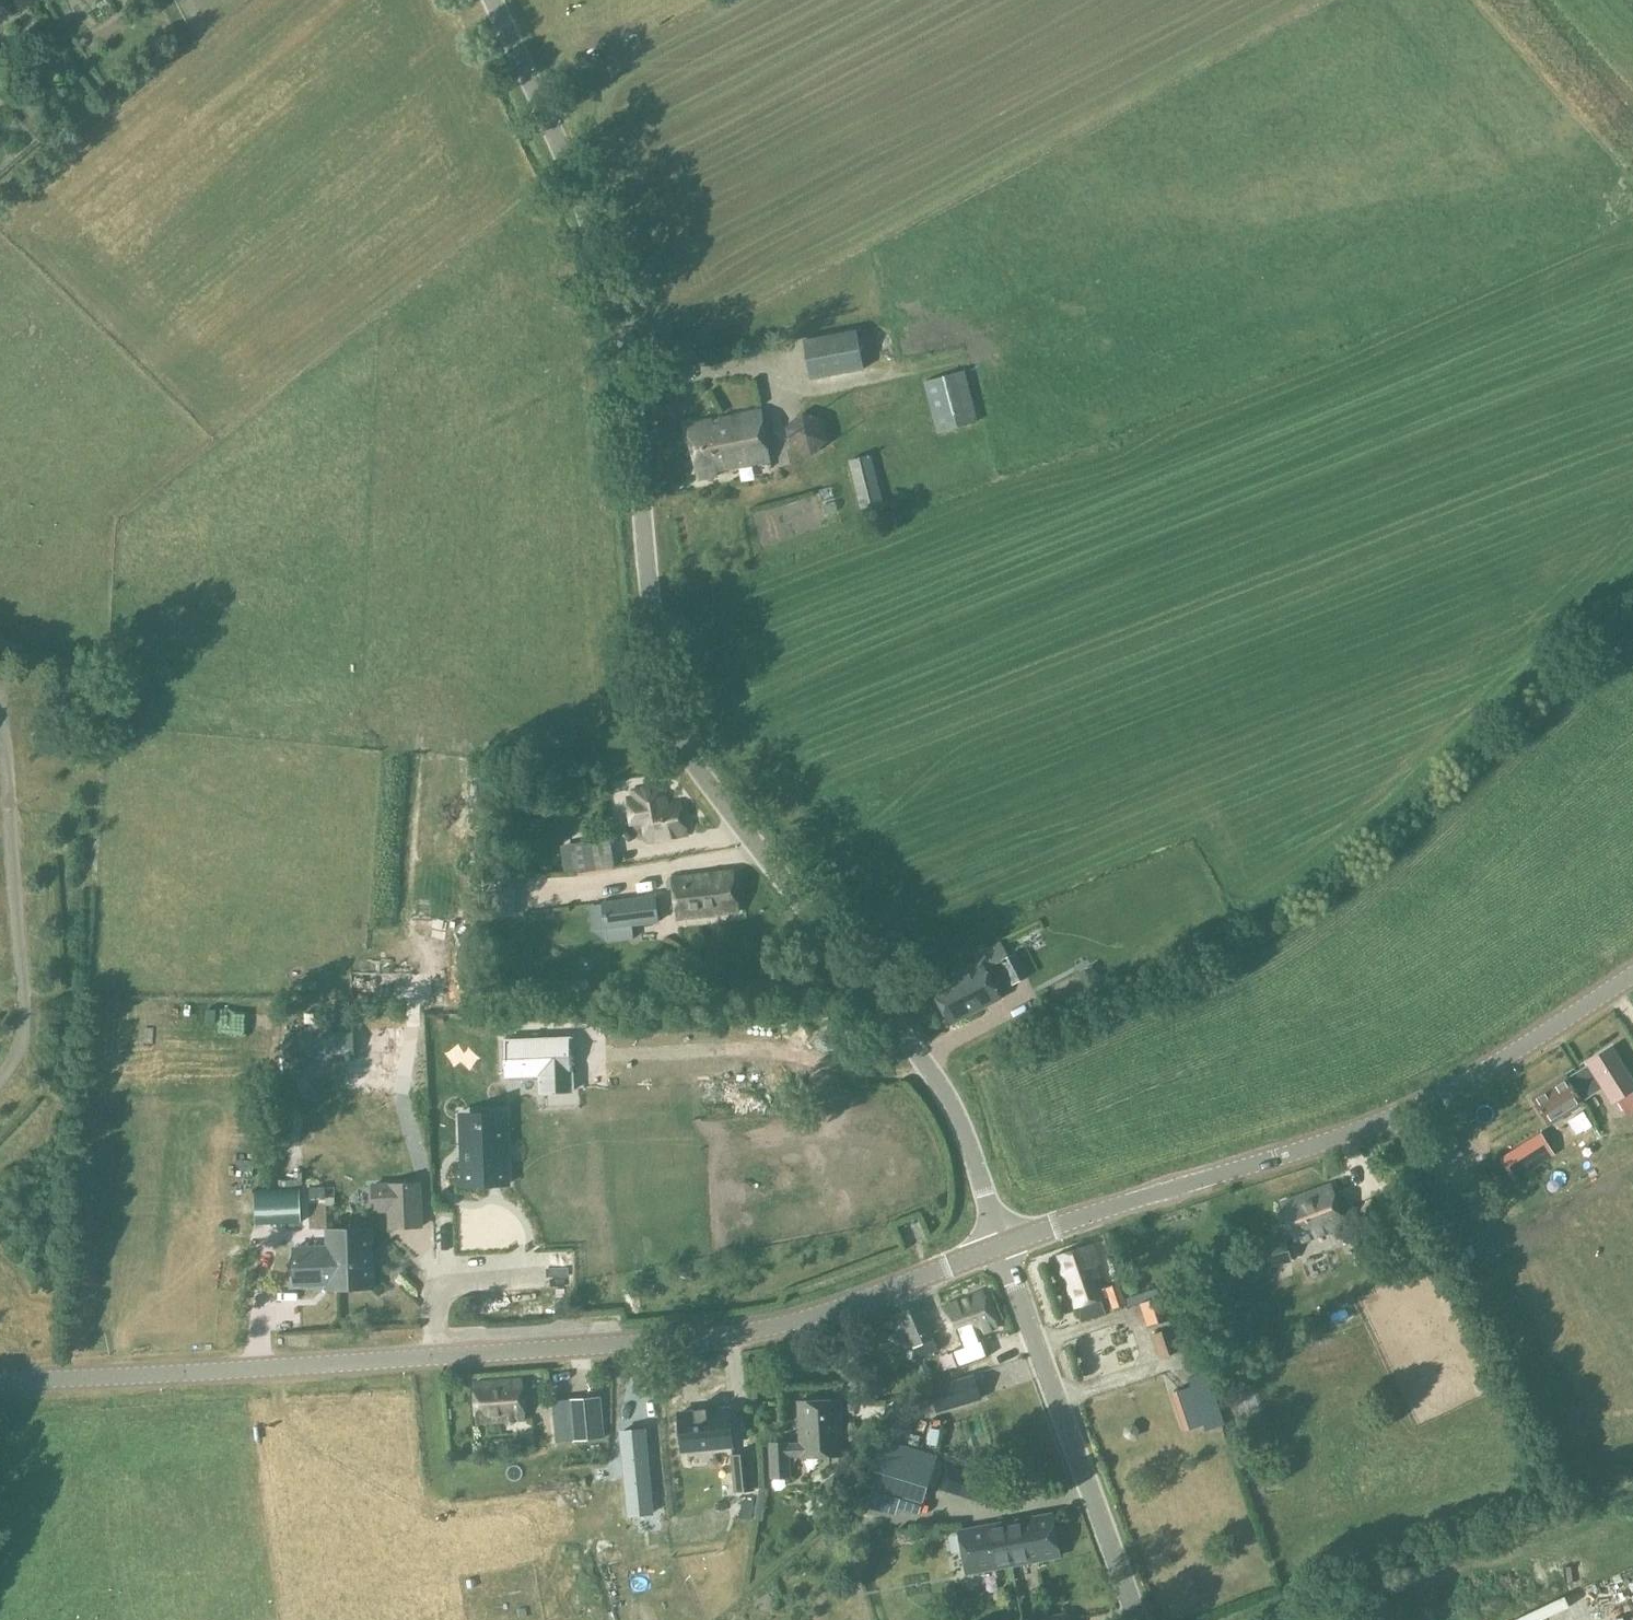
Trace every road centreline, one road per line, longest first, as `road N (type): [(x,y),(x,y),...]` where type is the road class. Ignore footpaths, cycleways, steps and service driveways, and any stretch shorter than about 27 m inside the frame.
road 1 (unclassified): [(1001,1247),(976,1159),(940,1084),(653,707),(624,406),(602,289),(560,172),(478,0)]
road 2 (tertiary): [(0,1382),(740,1335),(829,1311),(1001,1247)]
road 3 (tertiary): [(1001,1247),(1410,1112),(1632,973)]
road 4 (unclassified): [(1135,1619),(1001,1247)]

